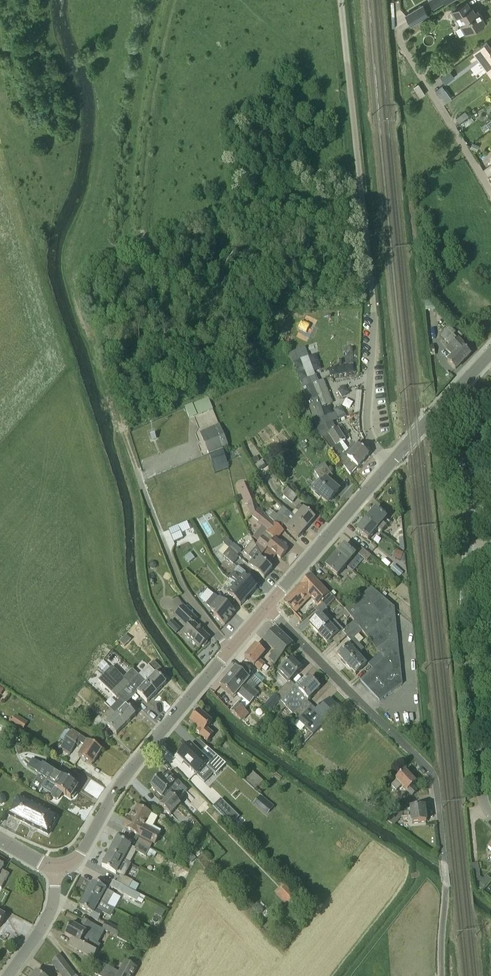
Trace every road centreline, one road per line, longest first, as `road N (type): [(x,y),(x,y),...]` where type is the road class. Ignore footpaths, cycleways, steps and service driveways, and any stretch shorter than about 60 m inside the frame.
road 1 (unclassified): [(388,465),(368,431),(374,312),(341,0)]
road 2 (unclassified): [(442,975),(446,881),(427,768),(267,605)]
road 3 (tertiary): [(59,868),(81,853),(128,771),(267,605)]
road 4 (unclassified): [(483,802),(464,629),(468,545)]
road 5 (unclassified): [(490,196),(399,33)]
road 6 (tertiary): [(267,605),(388,465)]
road 7 (unclassified): [(468,545),(478,409),(462,382)]

